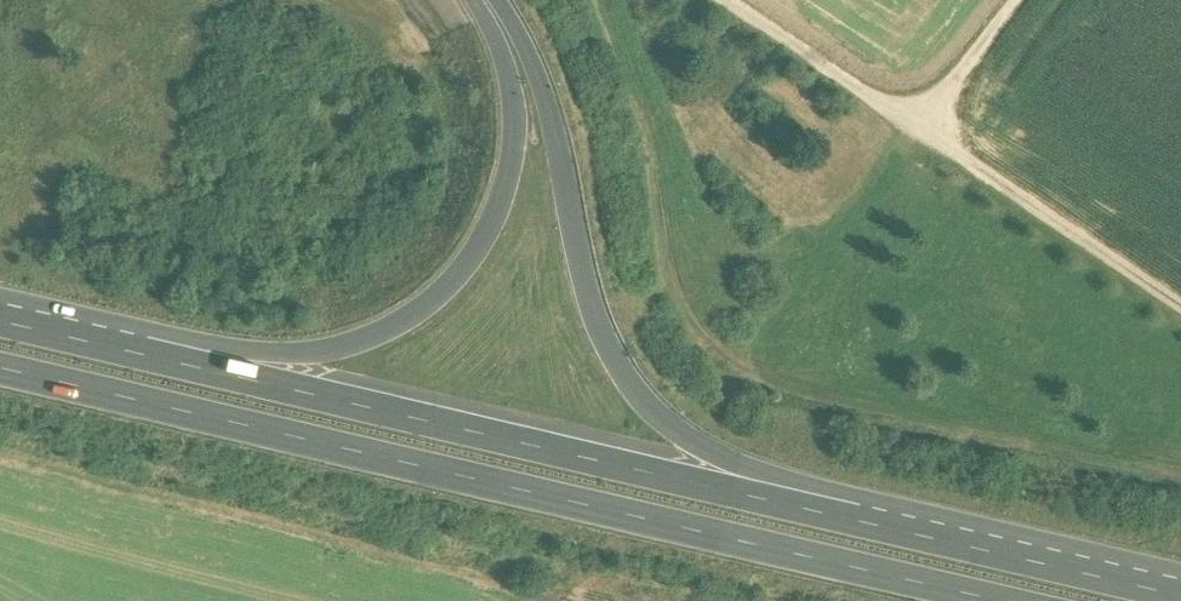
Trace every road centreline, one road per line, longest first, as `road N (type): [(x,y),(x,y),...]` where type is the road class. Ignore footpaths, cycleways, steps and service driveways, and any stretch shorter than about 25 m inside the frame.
road 1 (trunk): [(0,368),(1008,600)]
road 2 (trunk): [(733,489),(637,393),(605,339),(581,266),(549,88),(508,0)]
road 3 (trunk): [(474,0),(504,62),(512,128),(502,193),(474,253),(436,293),(383,327),(230,373)]
road 4 (trunk): [(733,489),(230,373)]
road 5 (track): [(714,0),(913,136),(747,344)]
road 6 (trunk): [(1180,593),(733,489)]
road 7 (track): [(913,136),(1180,302)]
road 8 (trunk): [(230,373),(0,320)]
road 9 (track): [(913,136),(1018,0)]

